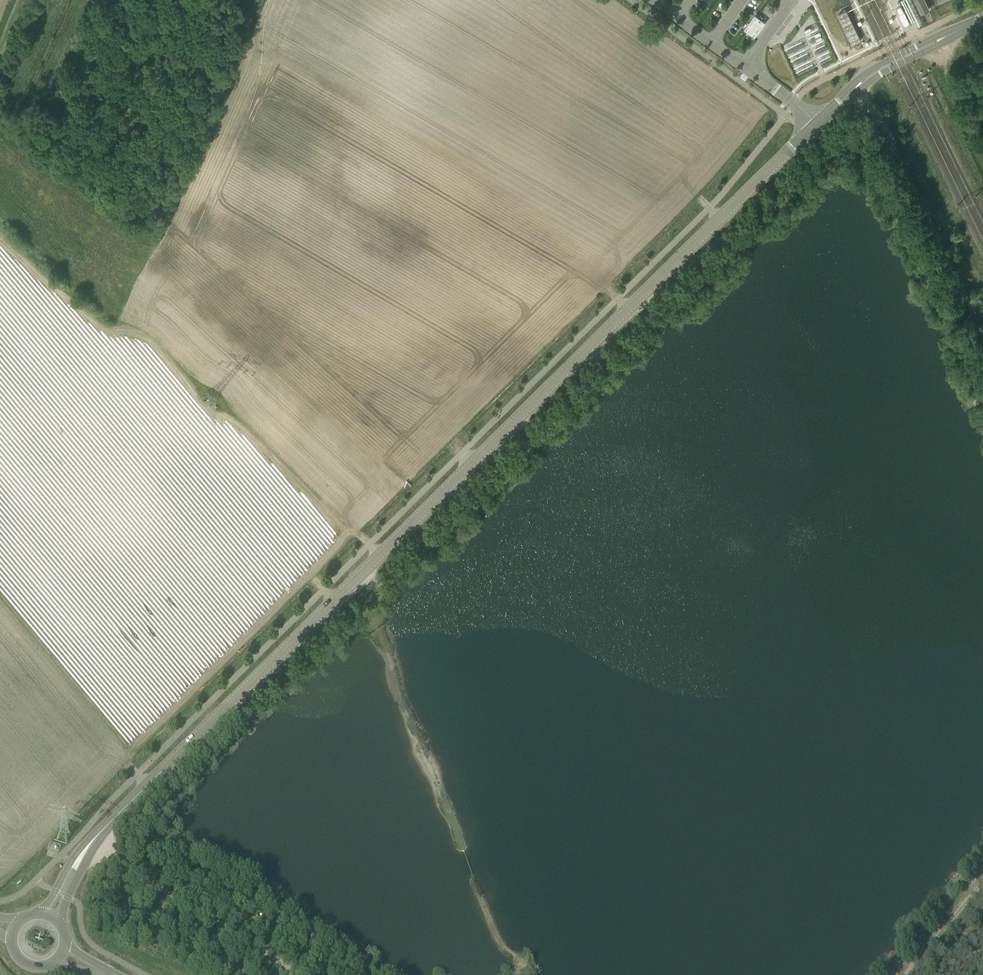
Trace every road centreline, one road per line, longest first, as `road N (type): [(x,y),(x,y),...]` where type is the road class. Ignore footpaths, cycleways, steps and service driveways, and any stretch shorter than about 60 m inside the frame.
road 1 (tertiary): [(84,852),(817,124)]
road 2 (track): [(0,226),(103,330),(143,336),(382,553)]
road 3 (track): [(982,325),(859,83)]
road 4 (tertiary): [(817,124),(875,72),(982,20)]

